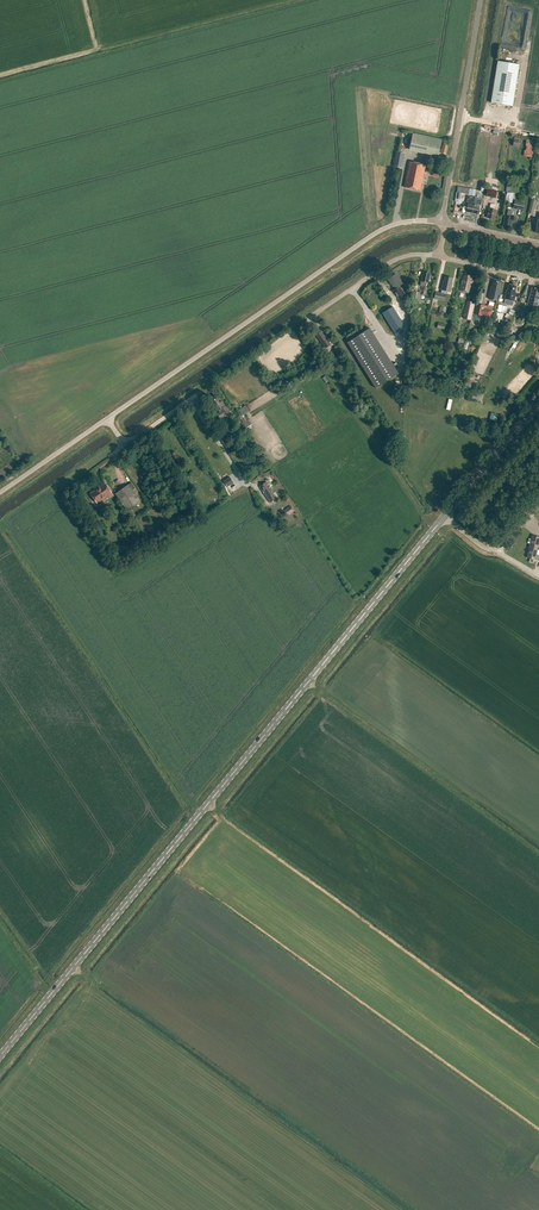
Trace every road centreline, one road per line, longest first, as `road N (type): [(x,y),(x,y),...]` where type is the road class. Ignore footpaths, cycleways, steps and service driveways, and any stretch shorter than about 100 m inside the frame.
road 1 (secondary): [(0,1057),(444,517)]
road 2 (unclassified): [(108,417),(368,238),(406,221),(441,223)]
road 3 (unclassified): [(441,223),(481,0)]
road 4 (residential): [(438,256),(399,258),(308,319)]
road 5 (secondary): [(444,517),(538,407)]
road 6 (unclassified): [(0,492),(108,417)]

